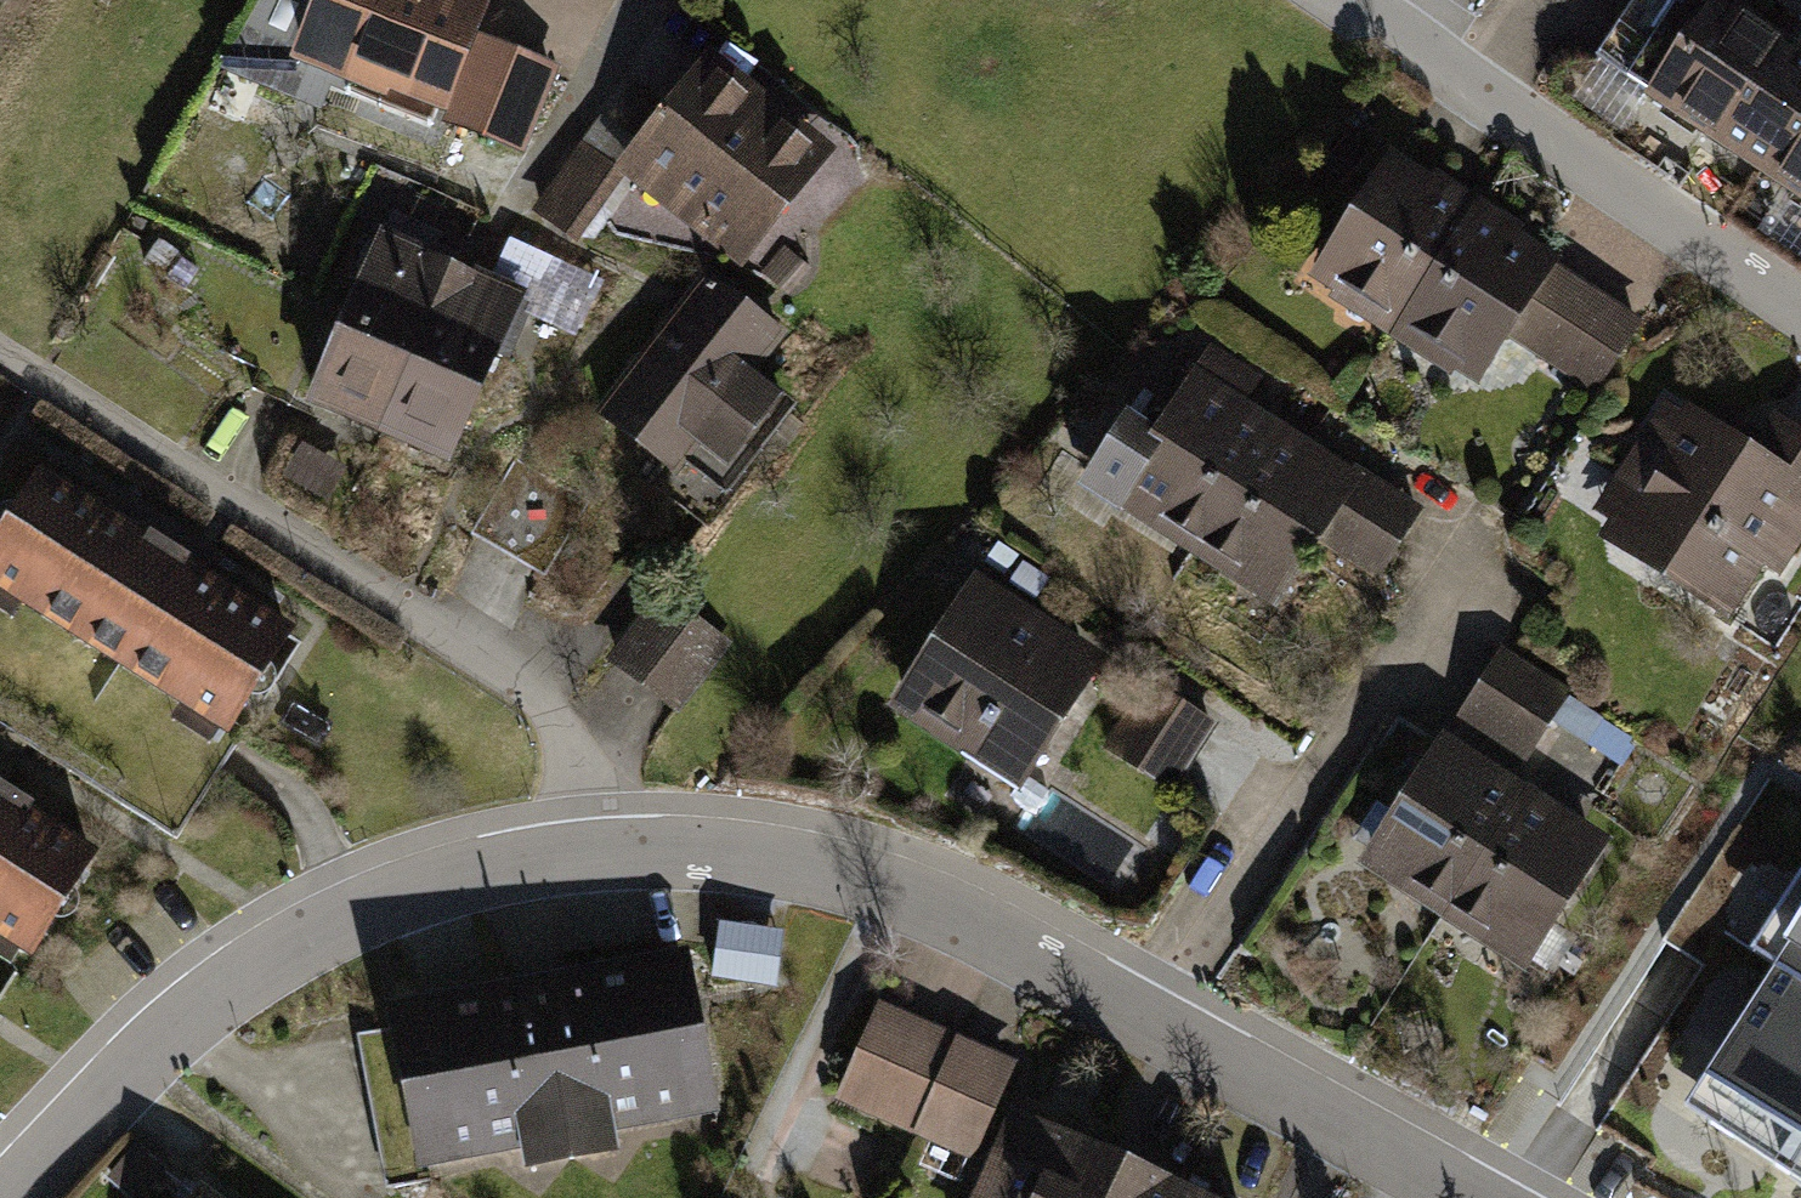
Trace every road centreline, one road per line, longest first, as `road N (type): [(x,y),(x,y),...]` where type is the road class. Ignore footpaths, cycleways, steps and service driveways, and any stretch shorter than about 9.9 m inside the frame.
road 1 (residential): [(5,1197),(192,1011),(311,940),(401,895),(511,863),(615,850),(729,851),(908,893),(1471,1197)]
road 2 (residential): [(1358,0),(1800,310)]

